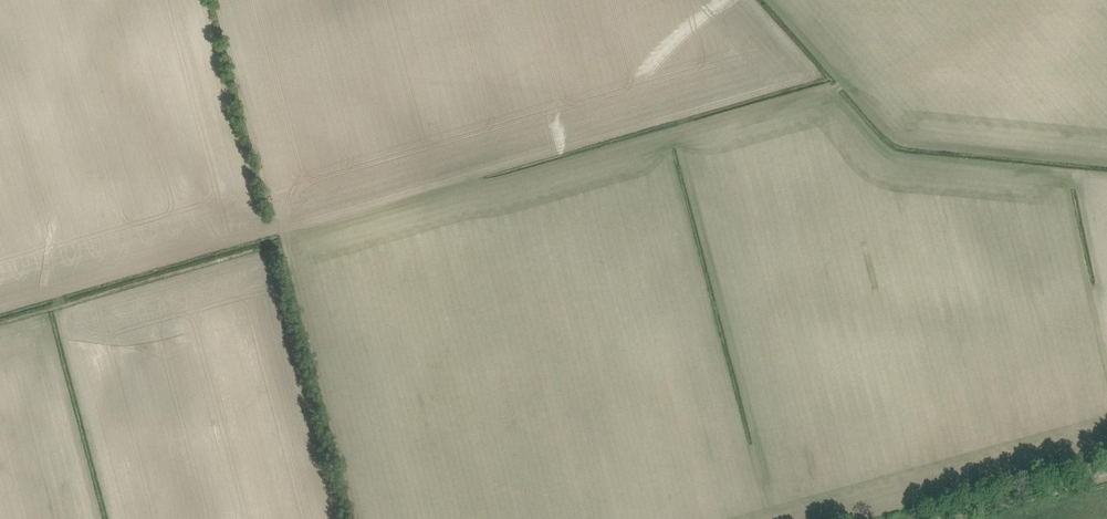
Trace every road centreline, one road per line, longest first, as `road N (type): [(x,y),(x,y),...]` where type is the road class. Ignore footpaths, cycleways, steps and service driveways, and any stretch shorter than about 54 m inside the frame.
road 1 (unclassified): [(930,518),(1106,471)]

